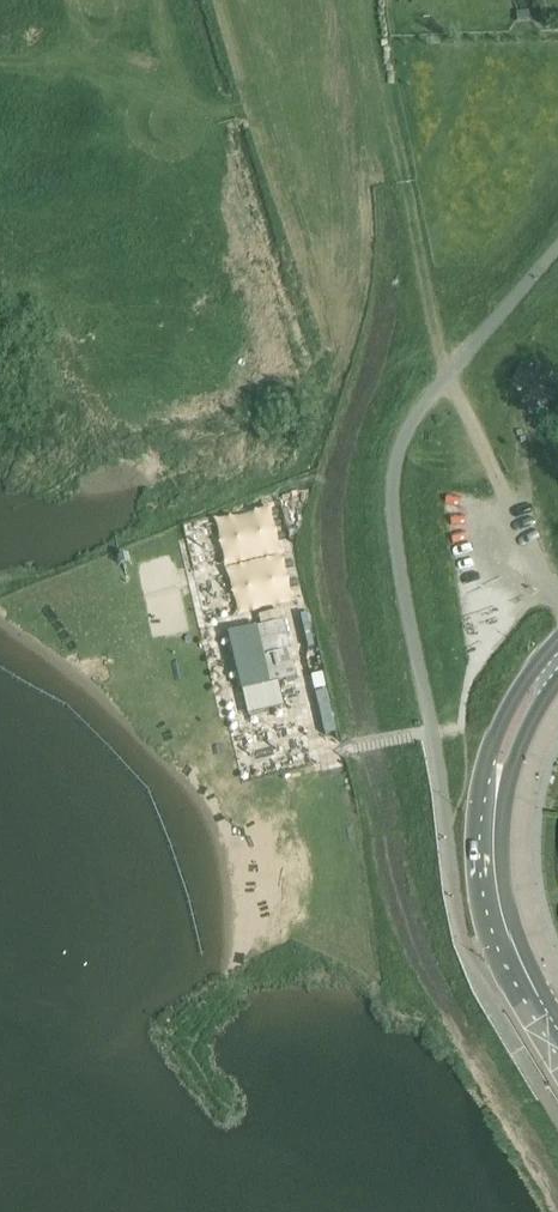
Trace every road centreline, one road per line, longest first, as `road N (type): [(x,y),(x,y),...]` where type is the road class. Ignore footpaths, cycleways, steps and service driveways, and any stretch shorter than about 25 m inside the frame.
road 1 (track): [(377,0),(391,118),(447,376),(499,482)]
road 2 (residential): [(557,978),(529,911),(521,852),(528,783),(557,712)]
road 3 (secondary): [(557,637),(517,688),(489,749),(487,842)]
road 4 (secondary): [(546,1026),(498,926),(487,842)]
road 5 (secondary): [(487,842),(522,736),(557,676)]

